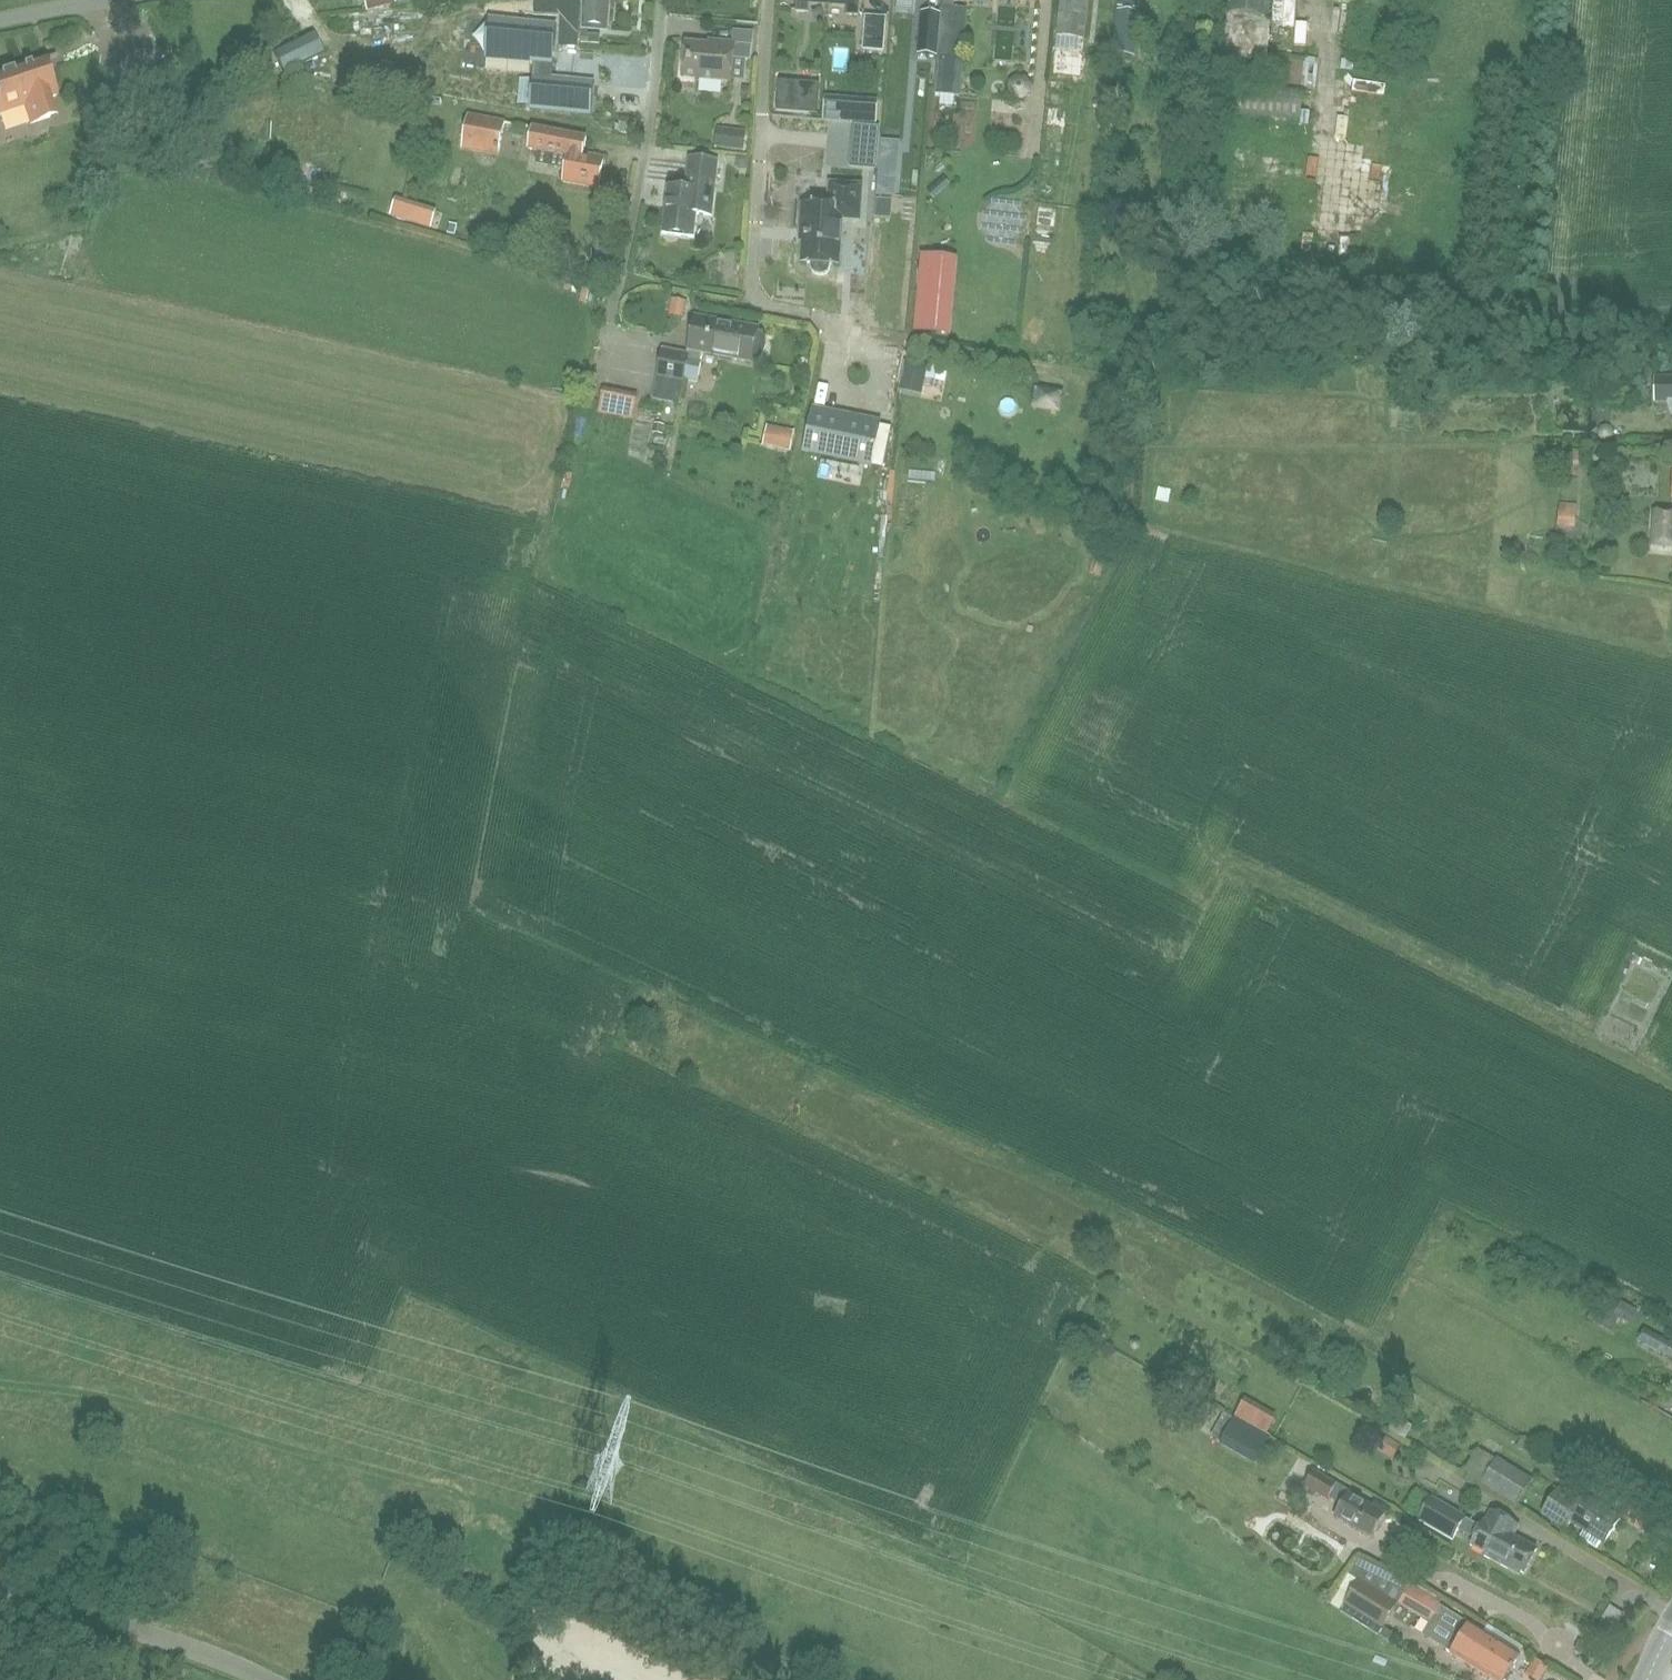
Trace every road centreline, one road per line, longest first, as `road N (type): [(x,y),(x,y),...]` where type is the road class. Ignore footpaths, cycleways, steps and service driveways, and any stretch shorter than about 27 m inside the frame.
road 1 (residential): [(610,322),(647,144),(663,0)]
road 2 (residential): [(269,1679),(165,1639),(0,1591)]

